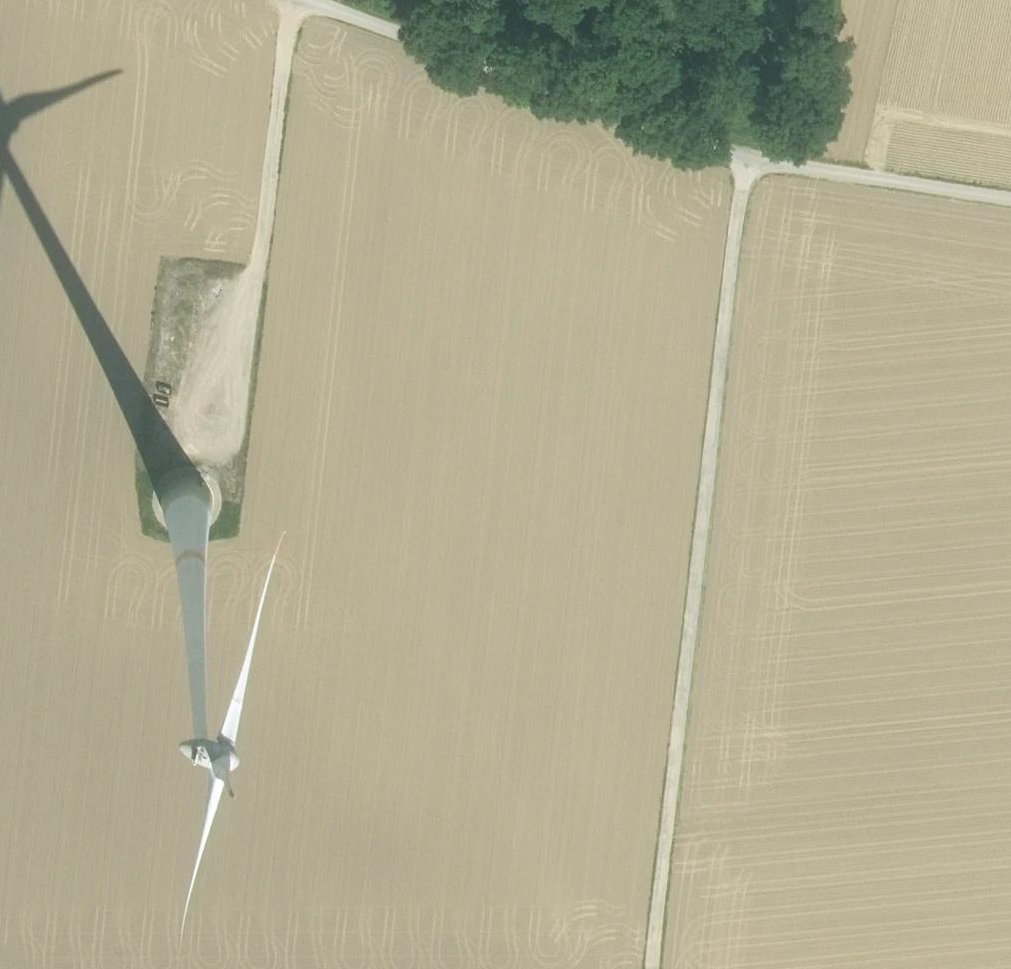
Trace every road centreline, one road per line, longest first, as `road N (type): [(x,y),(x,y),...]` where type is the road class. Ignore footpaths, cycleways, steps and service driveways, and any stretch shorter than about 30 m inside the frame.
road 1 (track): [(656,968),(691,641),(758,162)]
road 2 (track): [(304,0),(758,162),(1010,206)]

